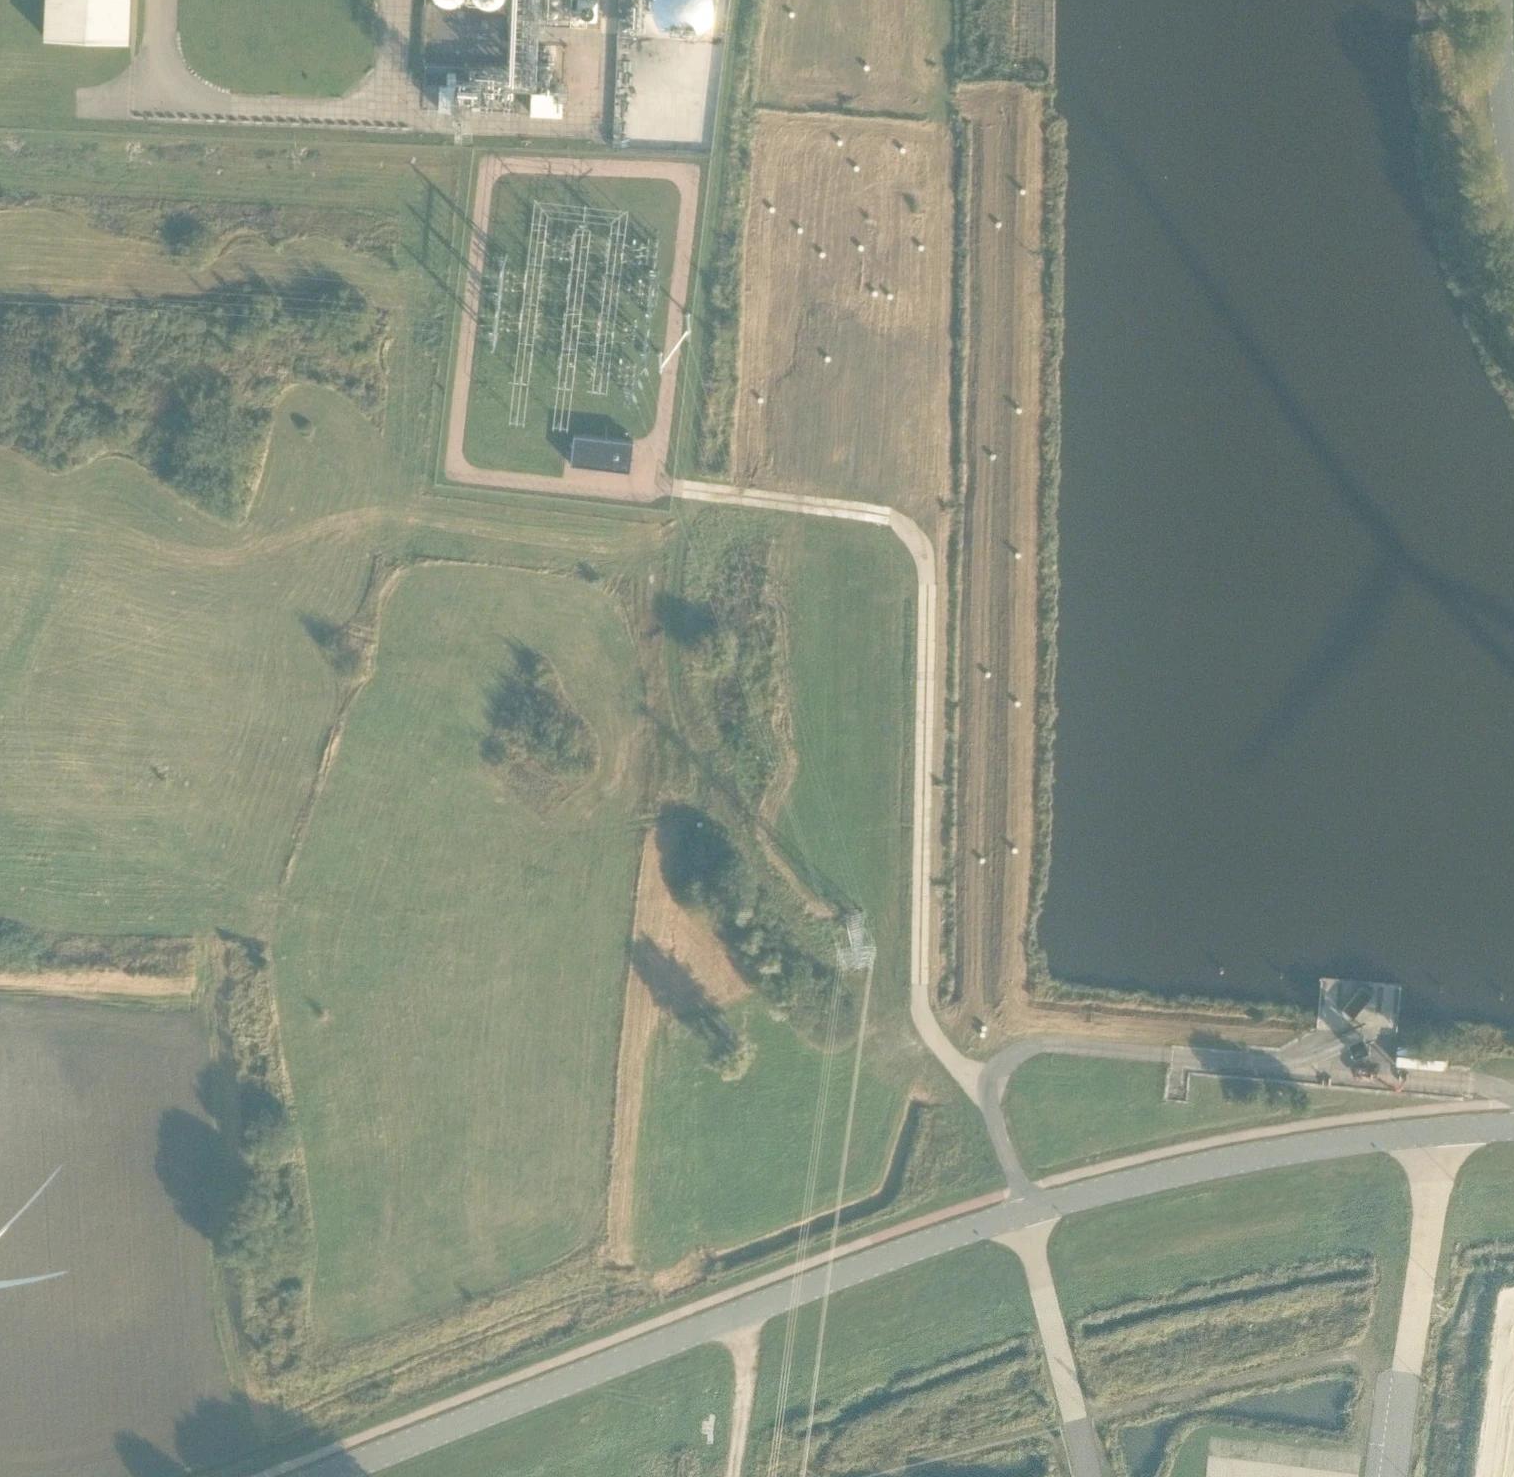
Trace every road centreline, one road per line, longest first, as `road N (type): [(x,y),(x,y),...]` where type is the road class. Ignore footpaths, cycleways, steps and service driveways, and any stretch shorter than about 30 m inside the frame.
road 1 (tertiary): [(1513,1123),(1301,1147),(1028,1207),(316,1476)]
road 2 (tertiary): [(1513,171),(1500,0)]

